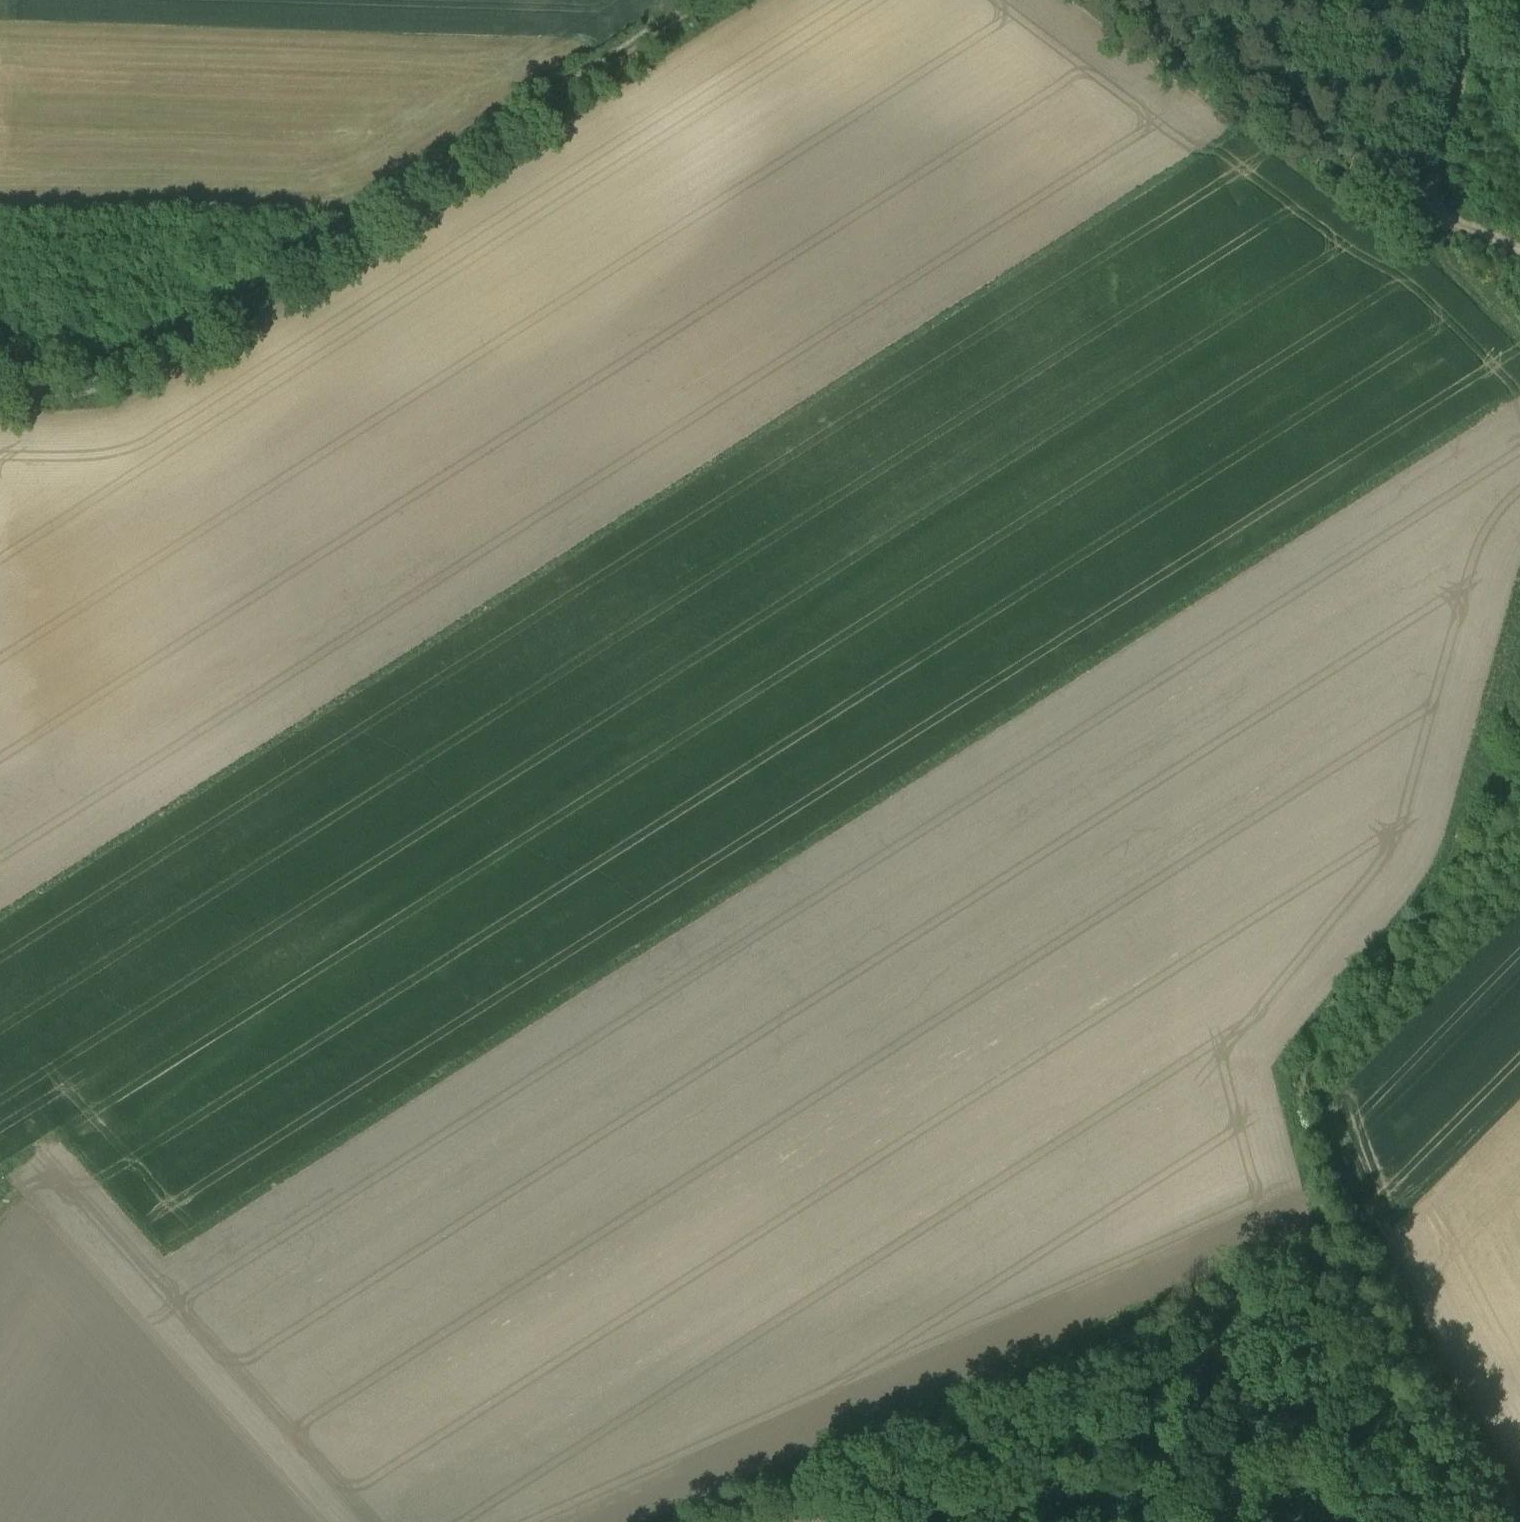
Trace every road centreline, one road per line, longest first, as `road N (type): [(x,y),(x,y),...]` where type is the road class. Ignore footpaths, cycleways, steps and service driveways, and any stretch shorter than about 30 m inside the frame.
road 1 (track): [(736,0),(137,377),(72,395),(0,395)]
road 2 (track): [(1431,190),(1152,0)]
road 3 (track): [(1431,190),(1480,0)]

